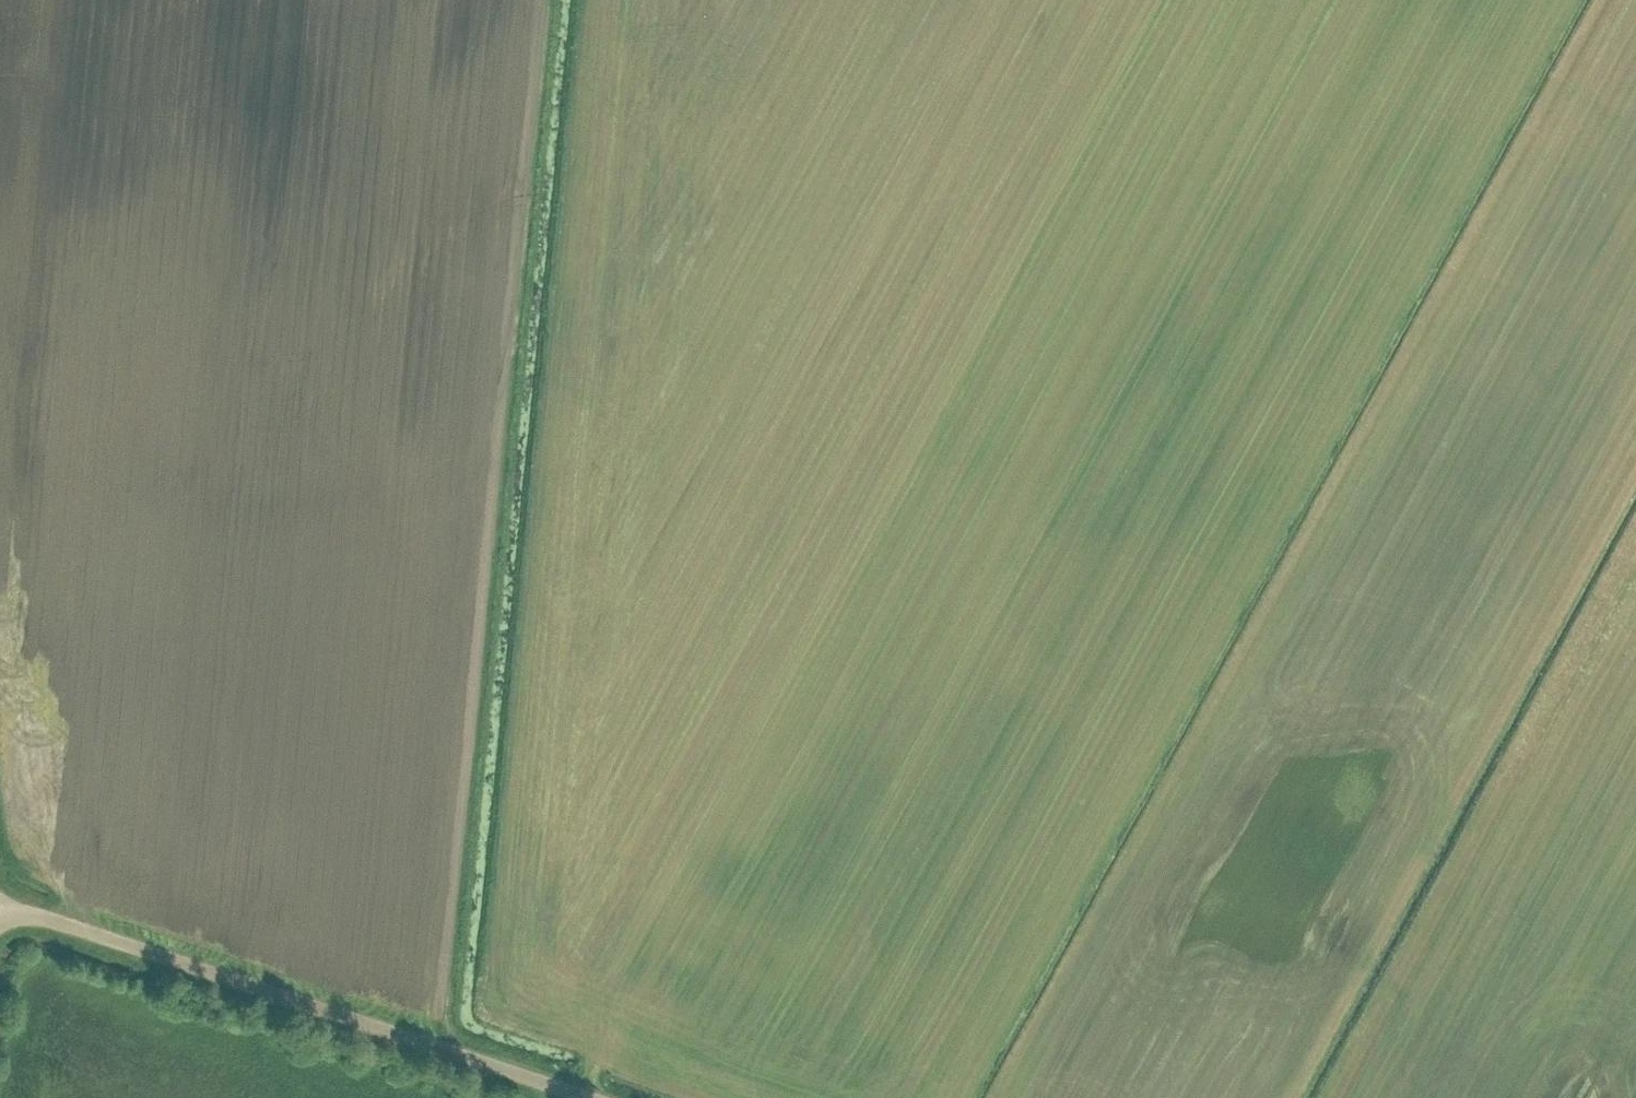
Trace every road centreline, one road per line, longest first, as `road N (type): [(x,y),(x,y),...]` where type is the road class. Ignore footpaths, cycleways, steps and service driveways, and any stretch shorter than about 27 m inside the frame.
road 1 (unclassified): [(593,1097),(35,913),(0,909)]

